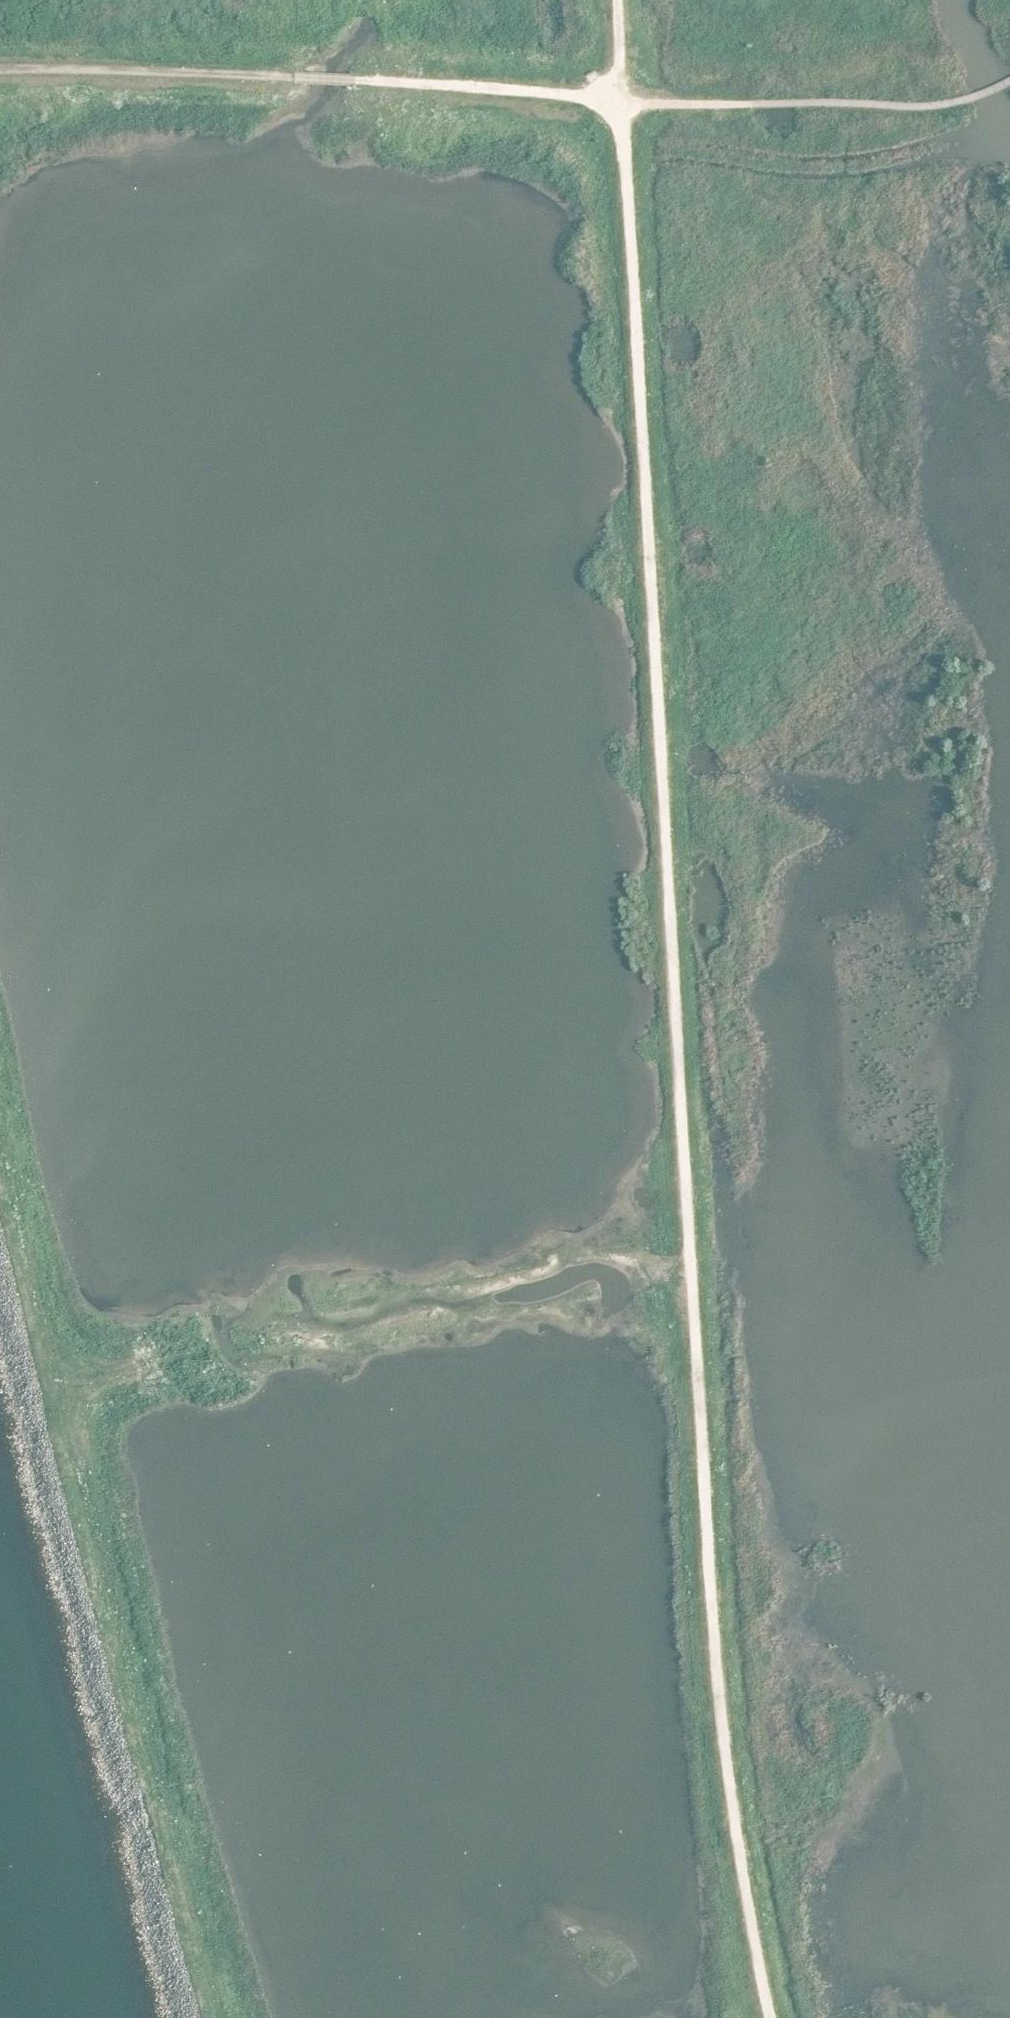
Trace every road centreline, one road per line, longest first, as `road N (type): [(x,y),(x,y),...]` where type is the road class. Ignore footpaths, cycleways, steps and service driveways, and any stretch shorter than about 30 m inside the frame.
road 1 (track): [(742,2017),(683,1635),(589,76)]
road 2 (track): [(199,2017),(0,1235)]
road 3 (track): [(589,76),(0,48)]
road 4 (track): [(589,76),(911,84),(963,67),(1009,37)]

